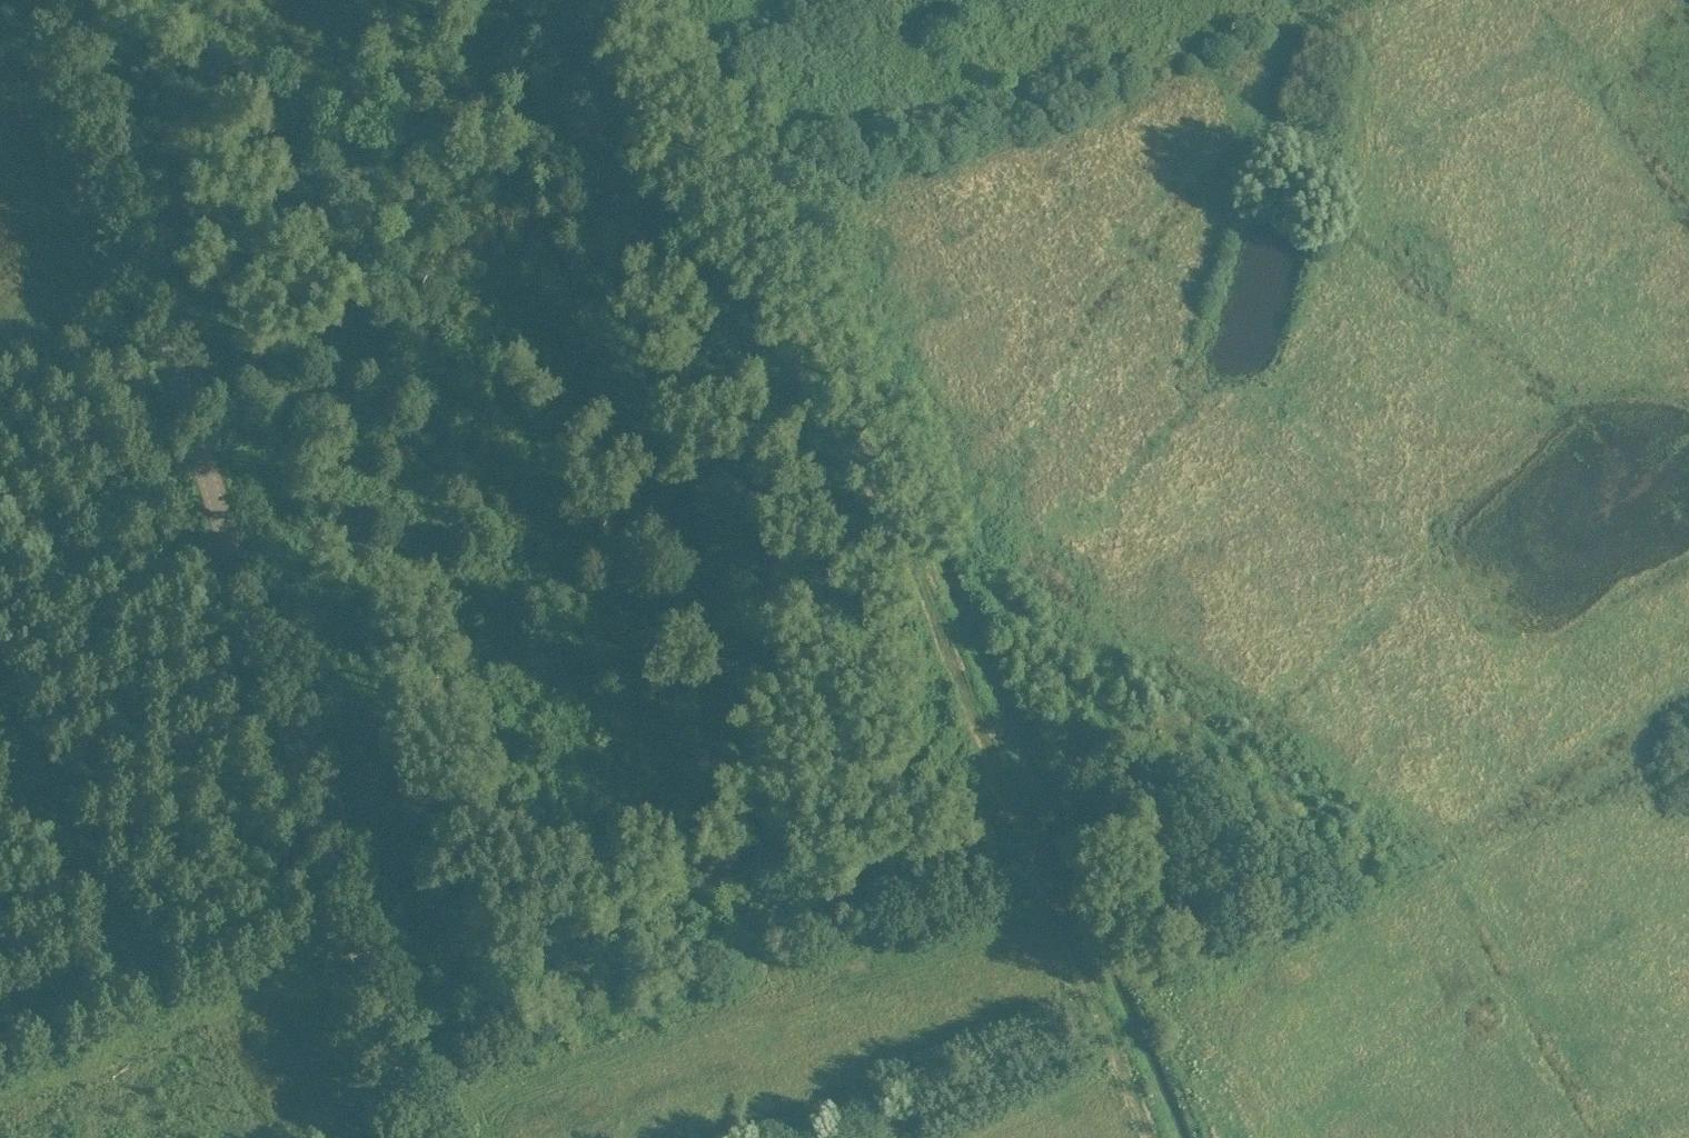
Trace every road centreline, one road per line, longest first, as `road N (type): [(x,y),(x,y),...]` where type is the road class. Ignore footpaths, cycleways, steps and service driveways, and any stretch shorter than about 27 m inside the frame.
road 1 (tertiary): [(423,1137),(54,0)]

